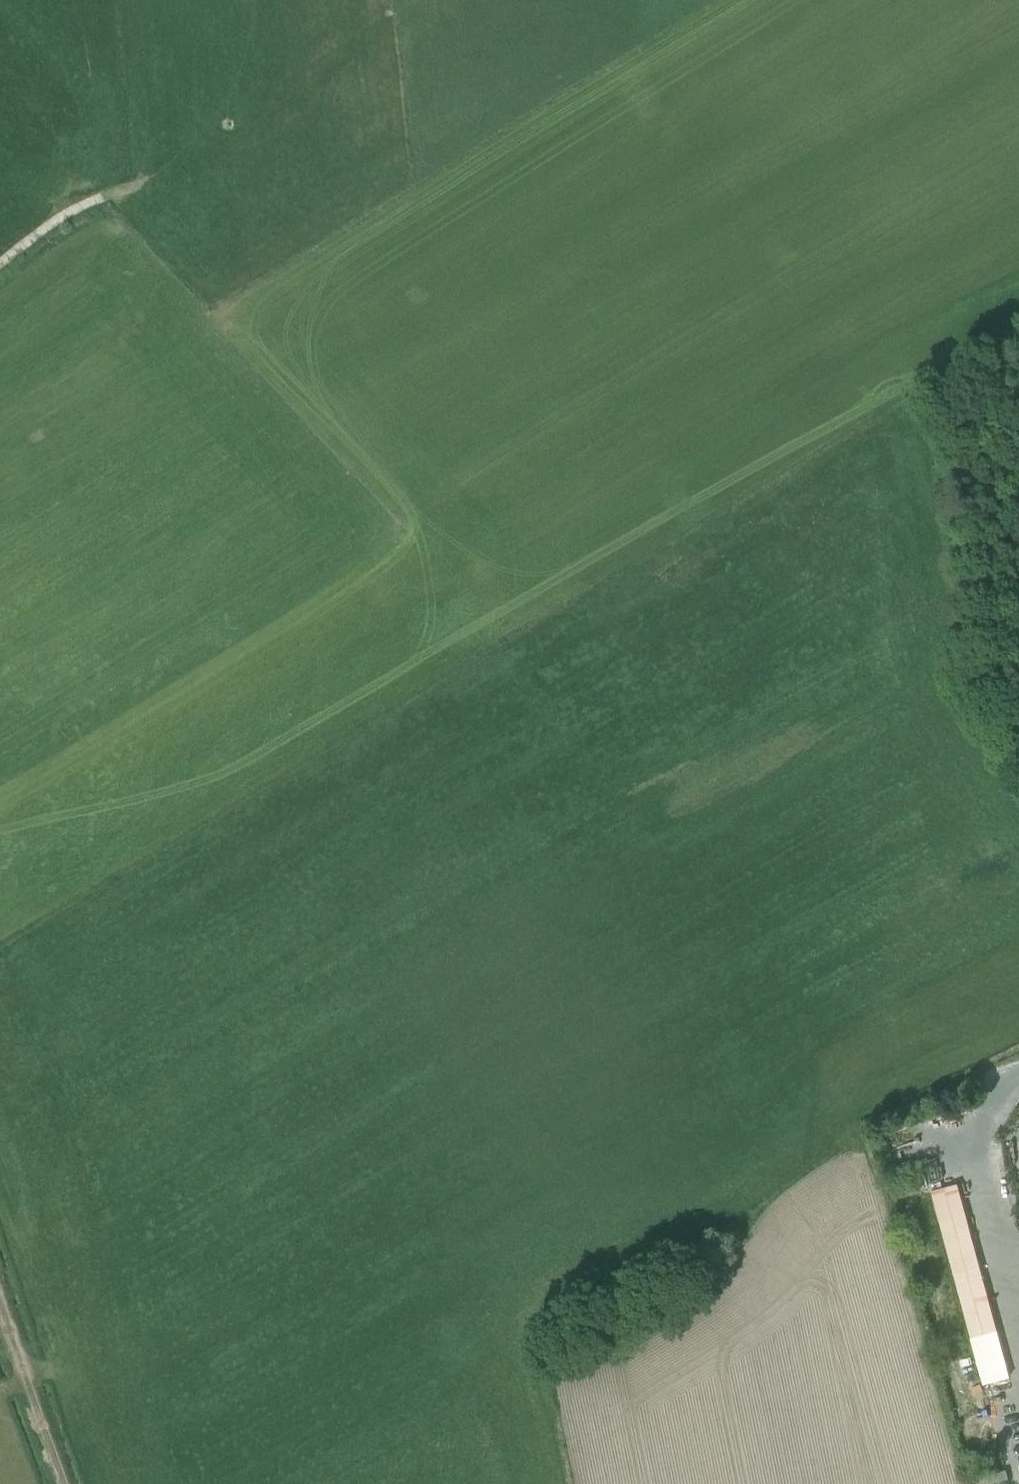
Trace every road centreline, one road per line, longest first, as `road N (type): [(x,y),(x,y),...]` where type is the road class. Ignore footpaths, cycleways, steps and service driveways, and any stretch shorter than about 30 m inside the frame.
road 1 (track): [(0,1306),(66,1483)]
road 2 (track): [(0,263),(120,184)]

